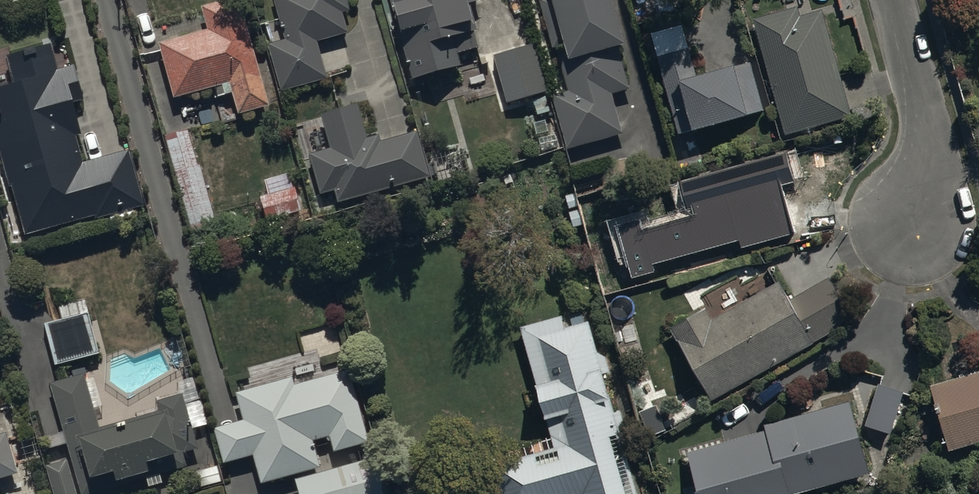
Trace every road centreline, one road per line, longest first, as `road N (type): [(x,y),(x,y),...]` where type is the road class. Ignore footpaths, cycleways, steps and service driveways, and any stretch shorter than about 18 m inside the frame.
road 1 (residential): [(891,0),(926,155),(917,229)]

